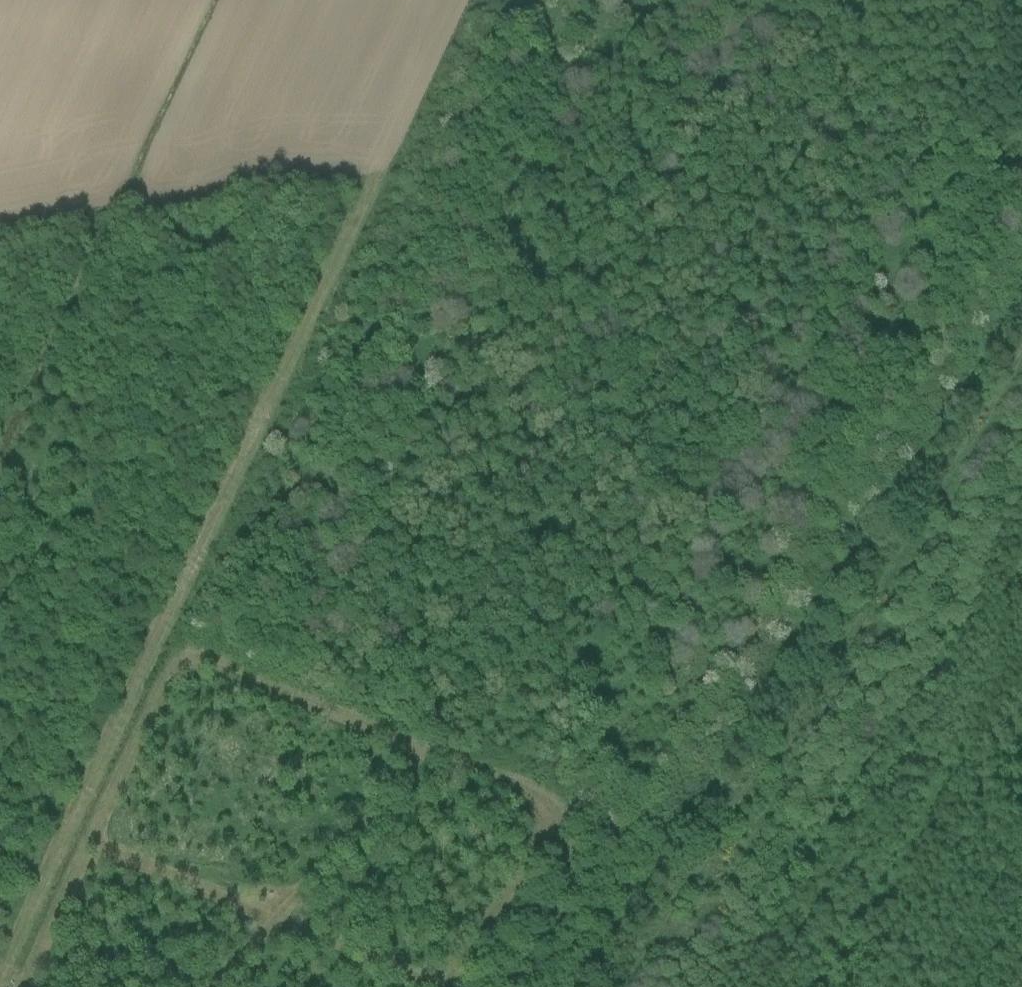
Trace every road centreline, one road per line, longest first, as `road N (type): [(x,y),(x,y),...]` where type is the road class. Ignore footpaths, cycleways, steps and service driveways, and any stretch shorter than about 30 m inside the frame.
road 1 (track): [(0,972),(370,199)]
road 2 (track): [(619,986),(1021,366)]

